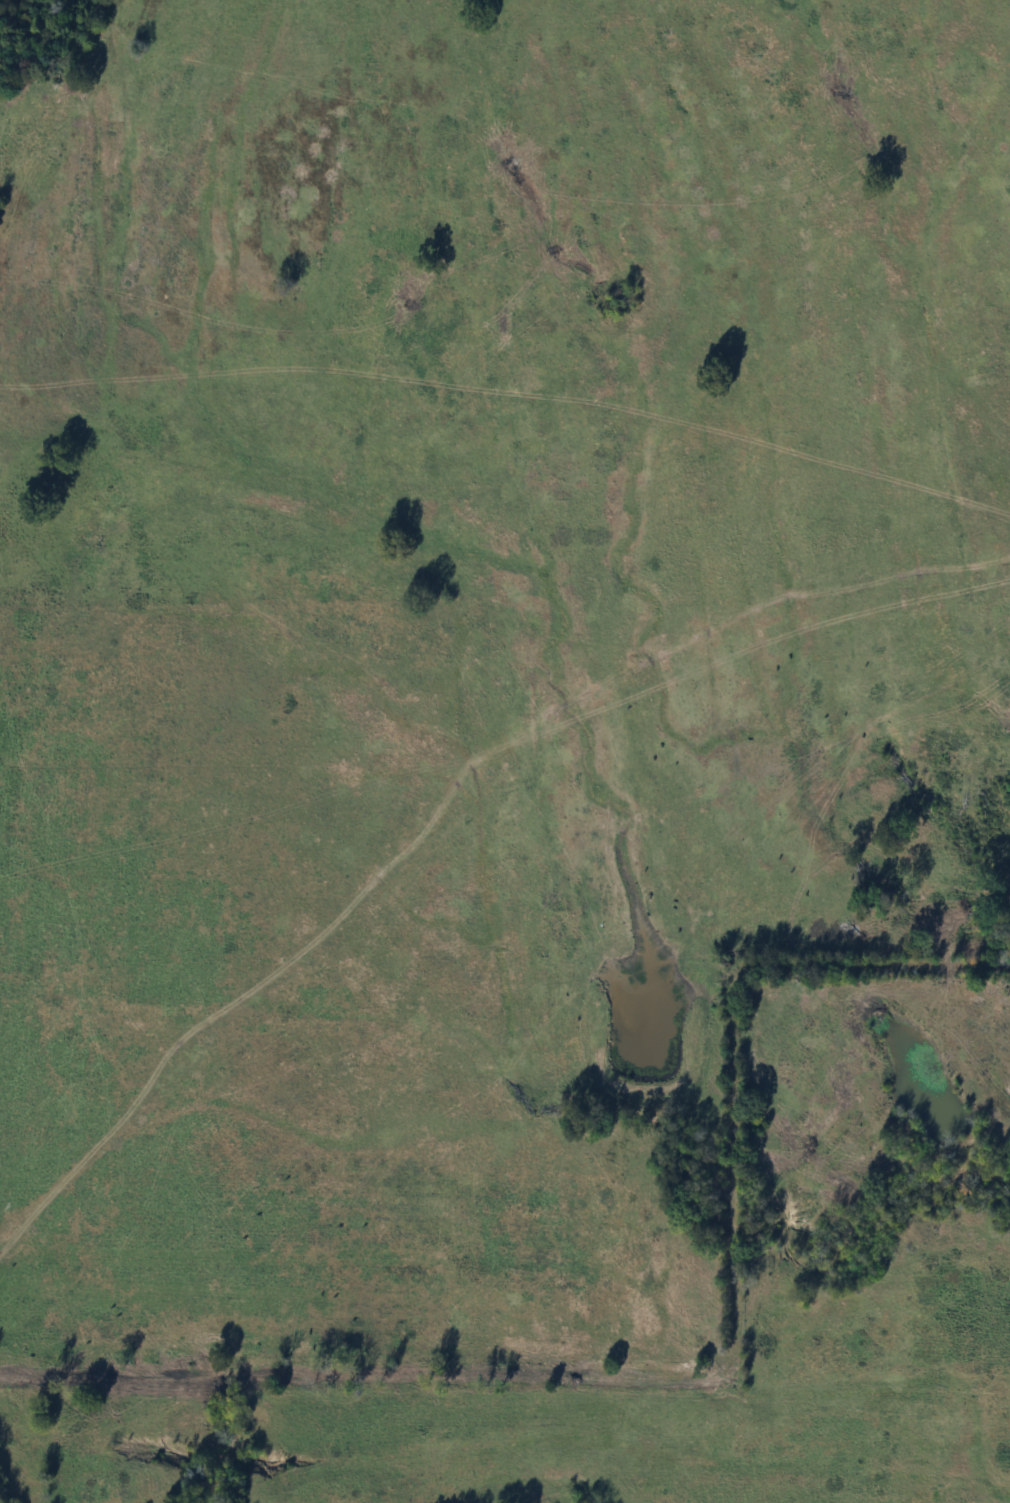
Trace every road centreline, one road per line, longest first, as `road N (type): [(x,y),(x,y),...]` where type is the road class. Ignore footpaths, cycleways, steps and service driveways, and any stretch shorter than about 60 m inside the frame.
road 1 (residential): [(0,1380),(716,1379),(738,1318),(732,1190),(735,989),(742,977),(774,967),(1009,968)]

